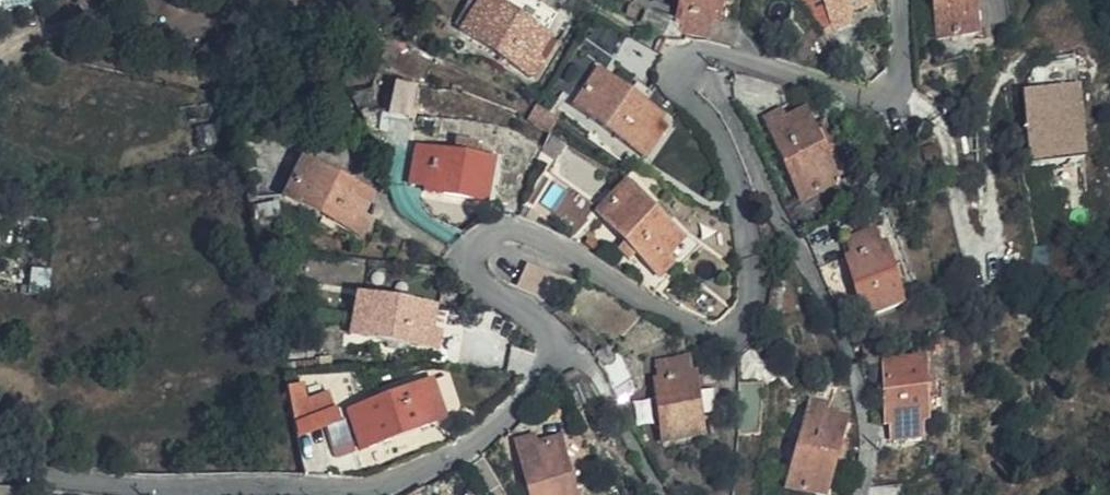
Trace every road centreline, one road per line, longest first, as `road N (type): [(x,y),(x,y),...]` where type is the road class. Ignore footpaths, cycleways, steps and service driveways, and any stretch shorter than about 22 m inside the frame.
road 1 (residential): [(0,479),(141,491),(402,489),(528,402),(560,353),(561,338),(478,278),(480,242),(504,228),(553,241),(722,338),(744,341),(756,309),(747,235),(723,149),(681,92),(679,72)]
road 2 (residential): [(679,72),(728,109),(834,317),(870,418),(864,494)]
road 3 (residential): [(679,72),(688,60),(728,55),(891,98),(898,88),(897,0)]

